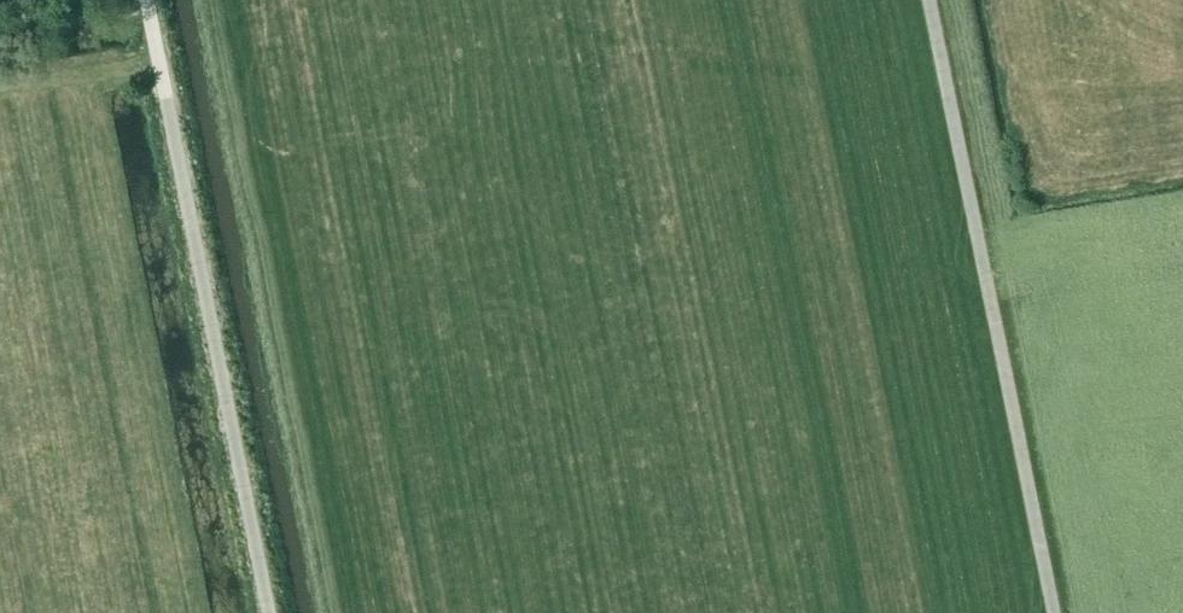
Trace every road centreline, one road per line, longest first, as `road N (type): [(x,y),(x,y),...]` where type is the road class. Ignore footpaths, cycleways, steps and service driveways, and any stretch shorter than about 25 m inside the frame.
road 1 (track): [(928,0),(1054,612)]
road 2 (unclassified): [(269,612),(146,0)]

